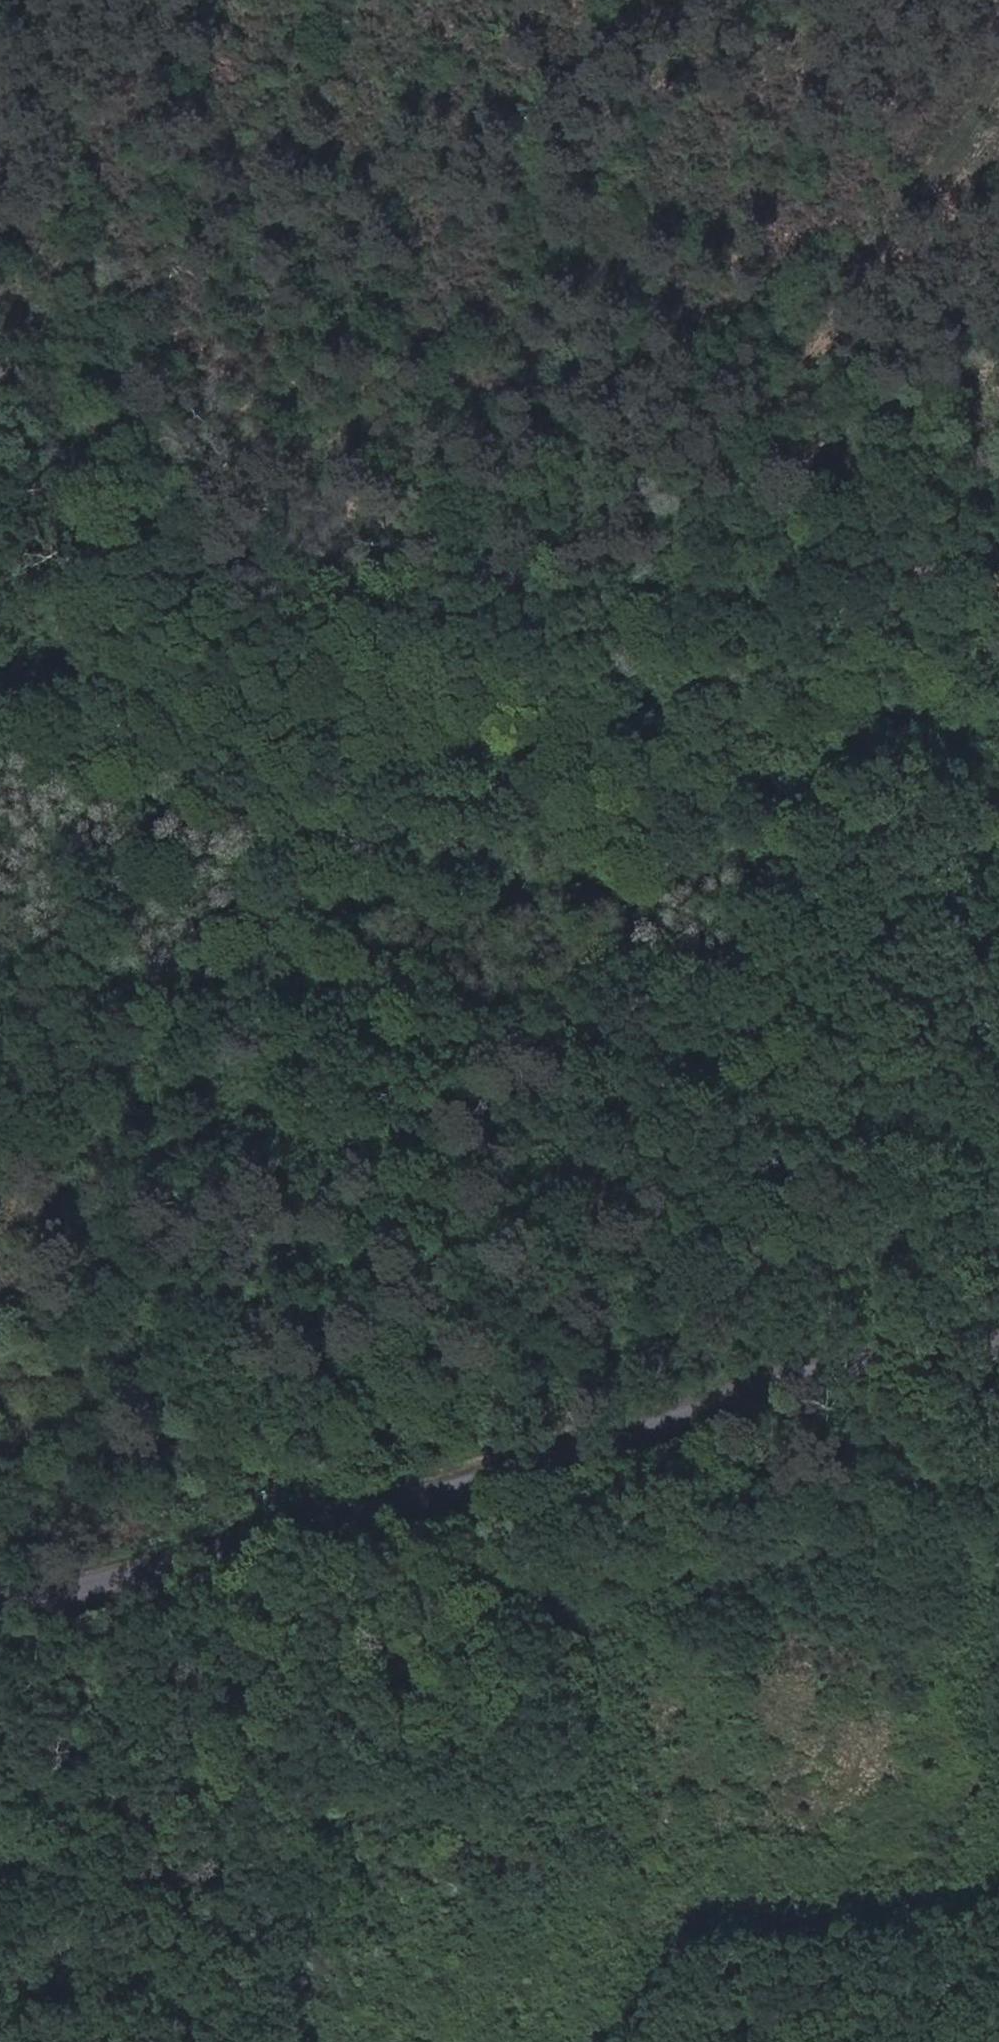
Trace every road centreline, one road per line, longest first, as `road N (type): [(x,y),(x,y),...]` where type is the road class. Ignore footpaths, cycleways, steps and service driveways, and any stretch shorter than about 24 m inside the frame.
road 1 (tertiary): [(0,1605),(88,1587),(708,1410),(998,1350)]

